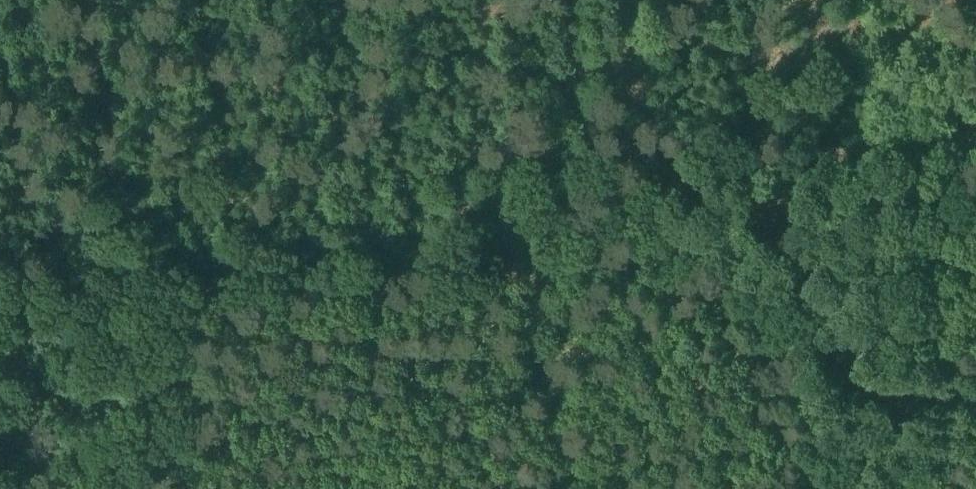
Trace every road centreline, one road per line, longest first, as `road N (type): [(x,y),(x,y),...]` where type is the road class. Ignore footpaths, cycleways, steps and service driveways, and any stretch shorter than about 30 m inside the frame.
road 1 (track): [(942,488),(870,0)]
road 2 (track): [(82,0),(130,276),(111,313),(0,346)]

